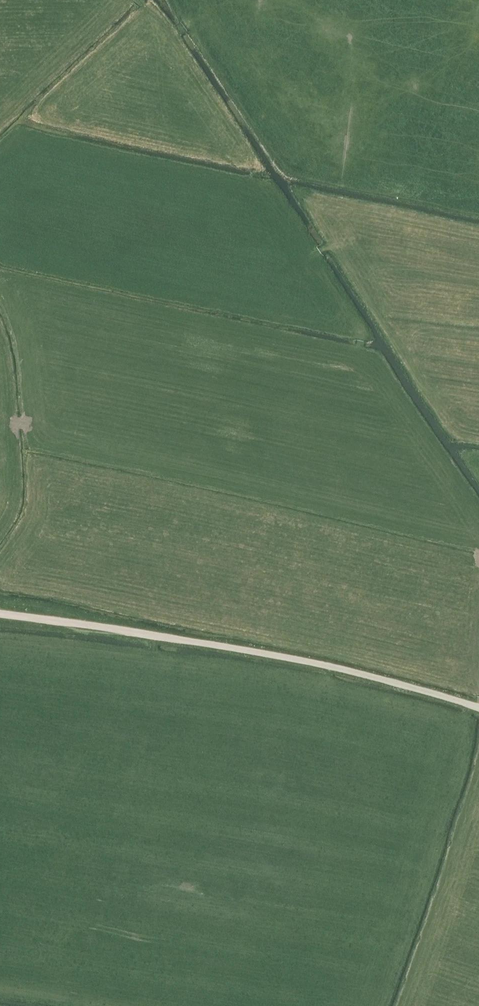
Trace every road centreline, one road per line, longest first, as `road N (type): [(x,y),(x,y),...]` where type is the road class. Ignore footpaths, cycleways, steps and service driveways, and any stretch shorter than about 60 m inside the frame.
road 1 (track): [(172,35),(255,164),(255,184),(478,527)]
road 2 (track): [(478,709),(319,665),(0,615)]
road 3 (track): [(270,20),(172,35),(134,0)]

